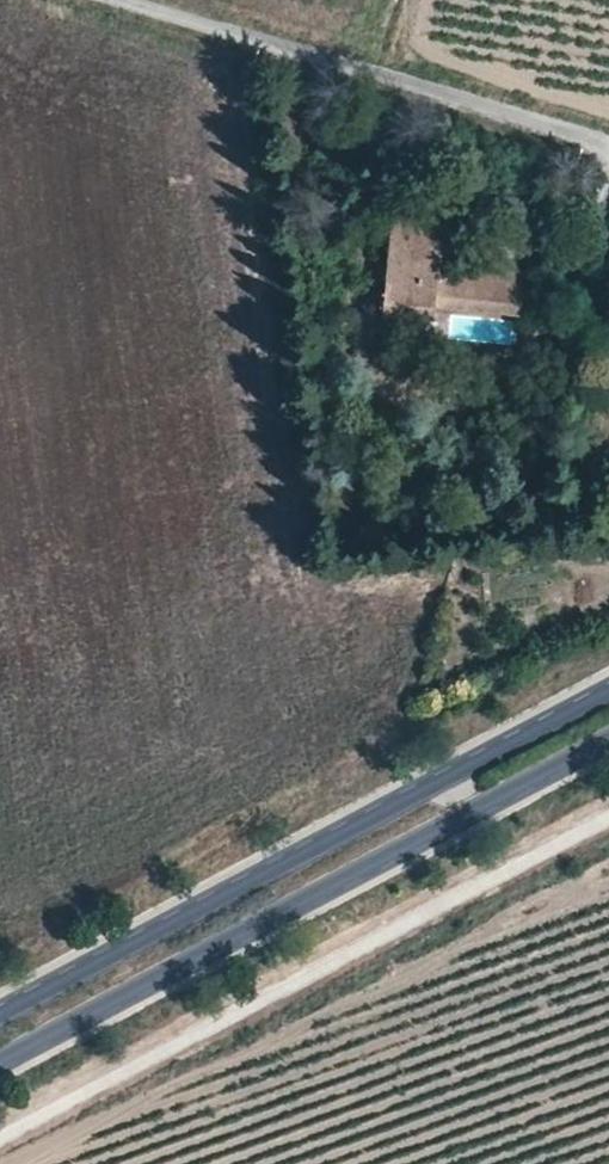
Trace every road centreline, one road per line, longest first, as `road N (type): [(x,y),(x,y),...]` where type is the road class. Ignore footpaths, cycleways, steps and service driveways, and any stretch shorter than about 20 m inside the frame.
road 1 (primary): [(0,1062),(608,740)]
road 2 (primary): [(608,693),(0,1015)]
road 3 (unclassified): [(125,0),(608,144)]

